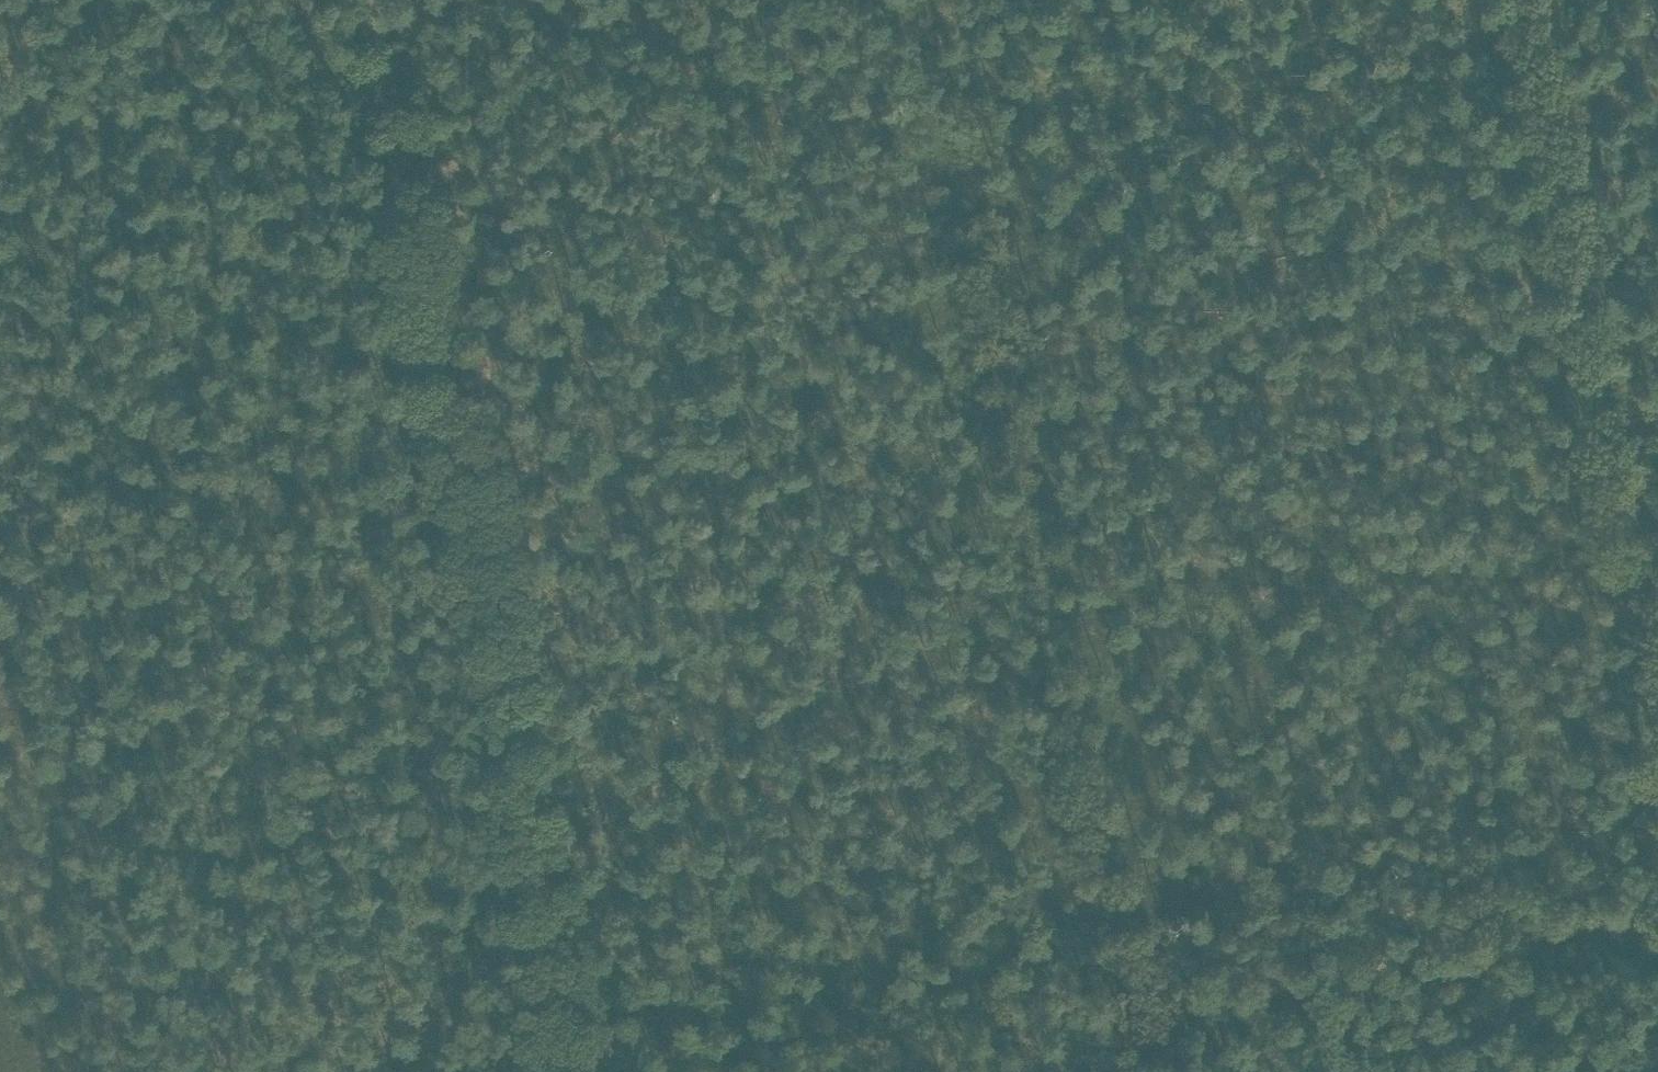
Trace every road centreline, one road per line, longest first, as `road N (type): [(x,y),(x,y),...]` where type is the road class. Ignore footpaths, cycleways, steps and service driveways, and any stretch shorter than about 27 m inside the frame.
road 1 (track): [(376,0),(575,1071)]
road 2 (track): [(1510,0),(1657,768)]

